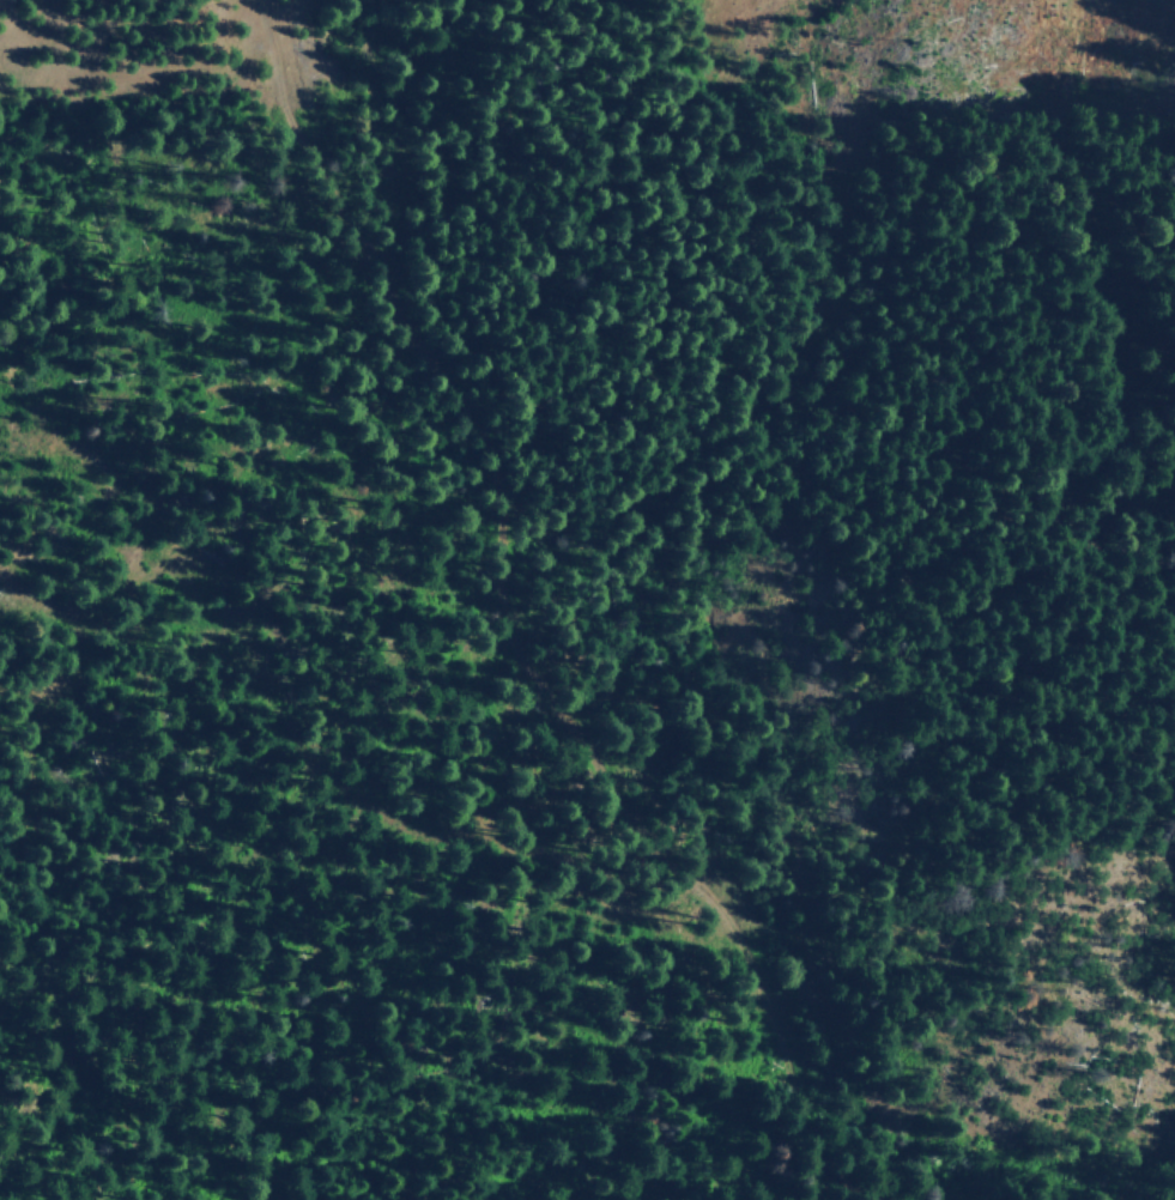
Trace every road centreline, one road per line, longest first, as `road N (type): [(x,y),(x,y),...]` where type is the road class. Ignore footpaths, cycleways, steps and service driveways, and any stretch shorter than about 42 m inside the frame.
road 1 (track): [(928,1199),(811,1127),(705,819),(472,514),(426,323),(390,229),(174,0)]

